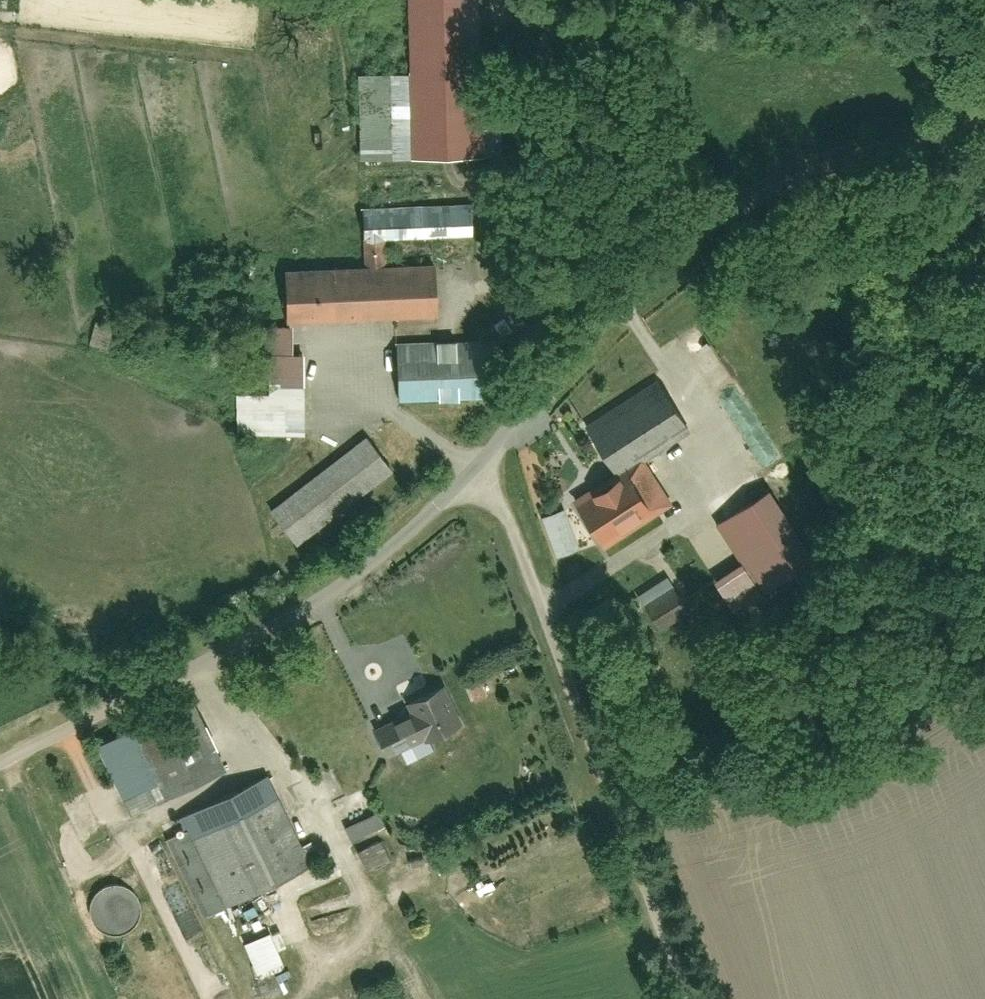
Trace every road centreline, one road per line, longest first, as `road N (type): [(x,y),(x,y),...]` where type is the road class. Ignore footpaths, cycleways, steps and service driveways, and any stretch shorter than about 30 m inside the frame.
road 1 (unclassified): [(984,115),(888,142),(738,209),(608,306),(484,461)]
road 2 (unclassified): [(484,461),(406,538),(322,602),(0,763)]
road 3 (residential): [(688,998),(484,461)]
road 4 (track): [(202,663),(260,767),(295,773),(432,998)]
road 5 (unclassified): [(652,0),(984,49)]
road 6 (track): [(369,904),(611,790)]
road 7 (track): [(88,998),(59,901),(141,825)]
road 8 (track): [(141,825),(260,767)]

